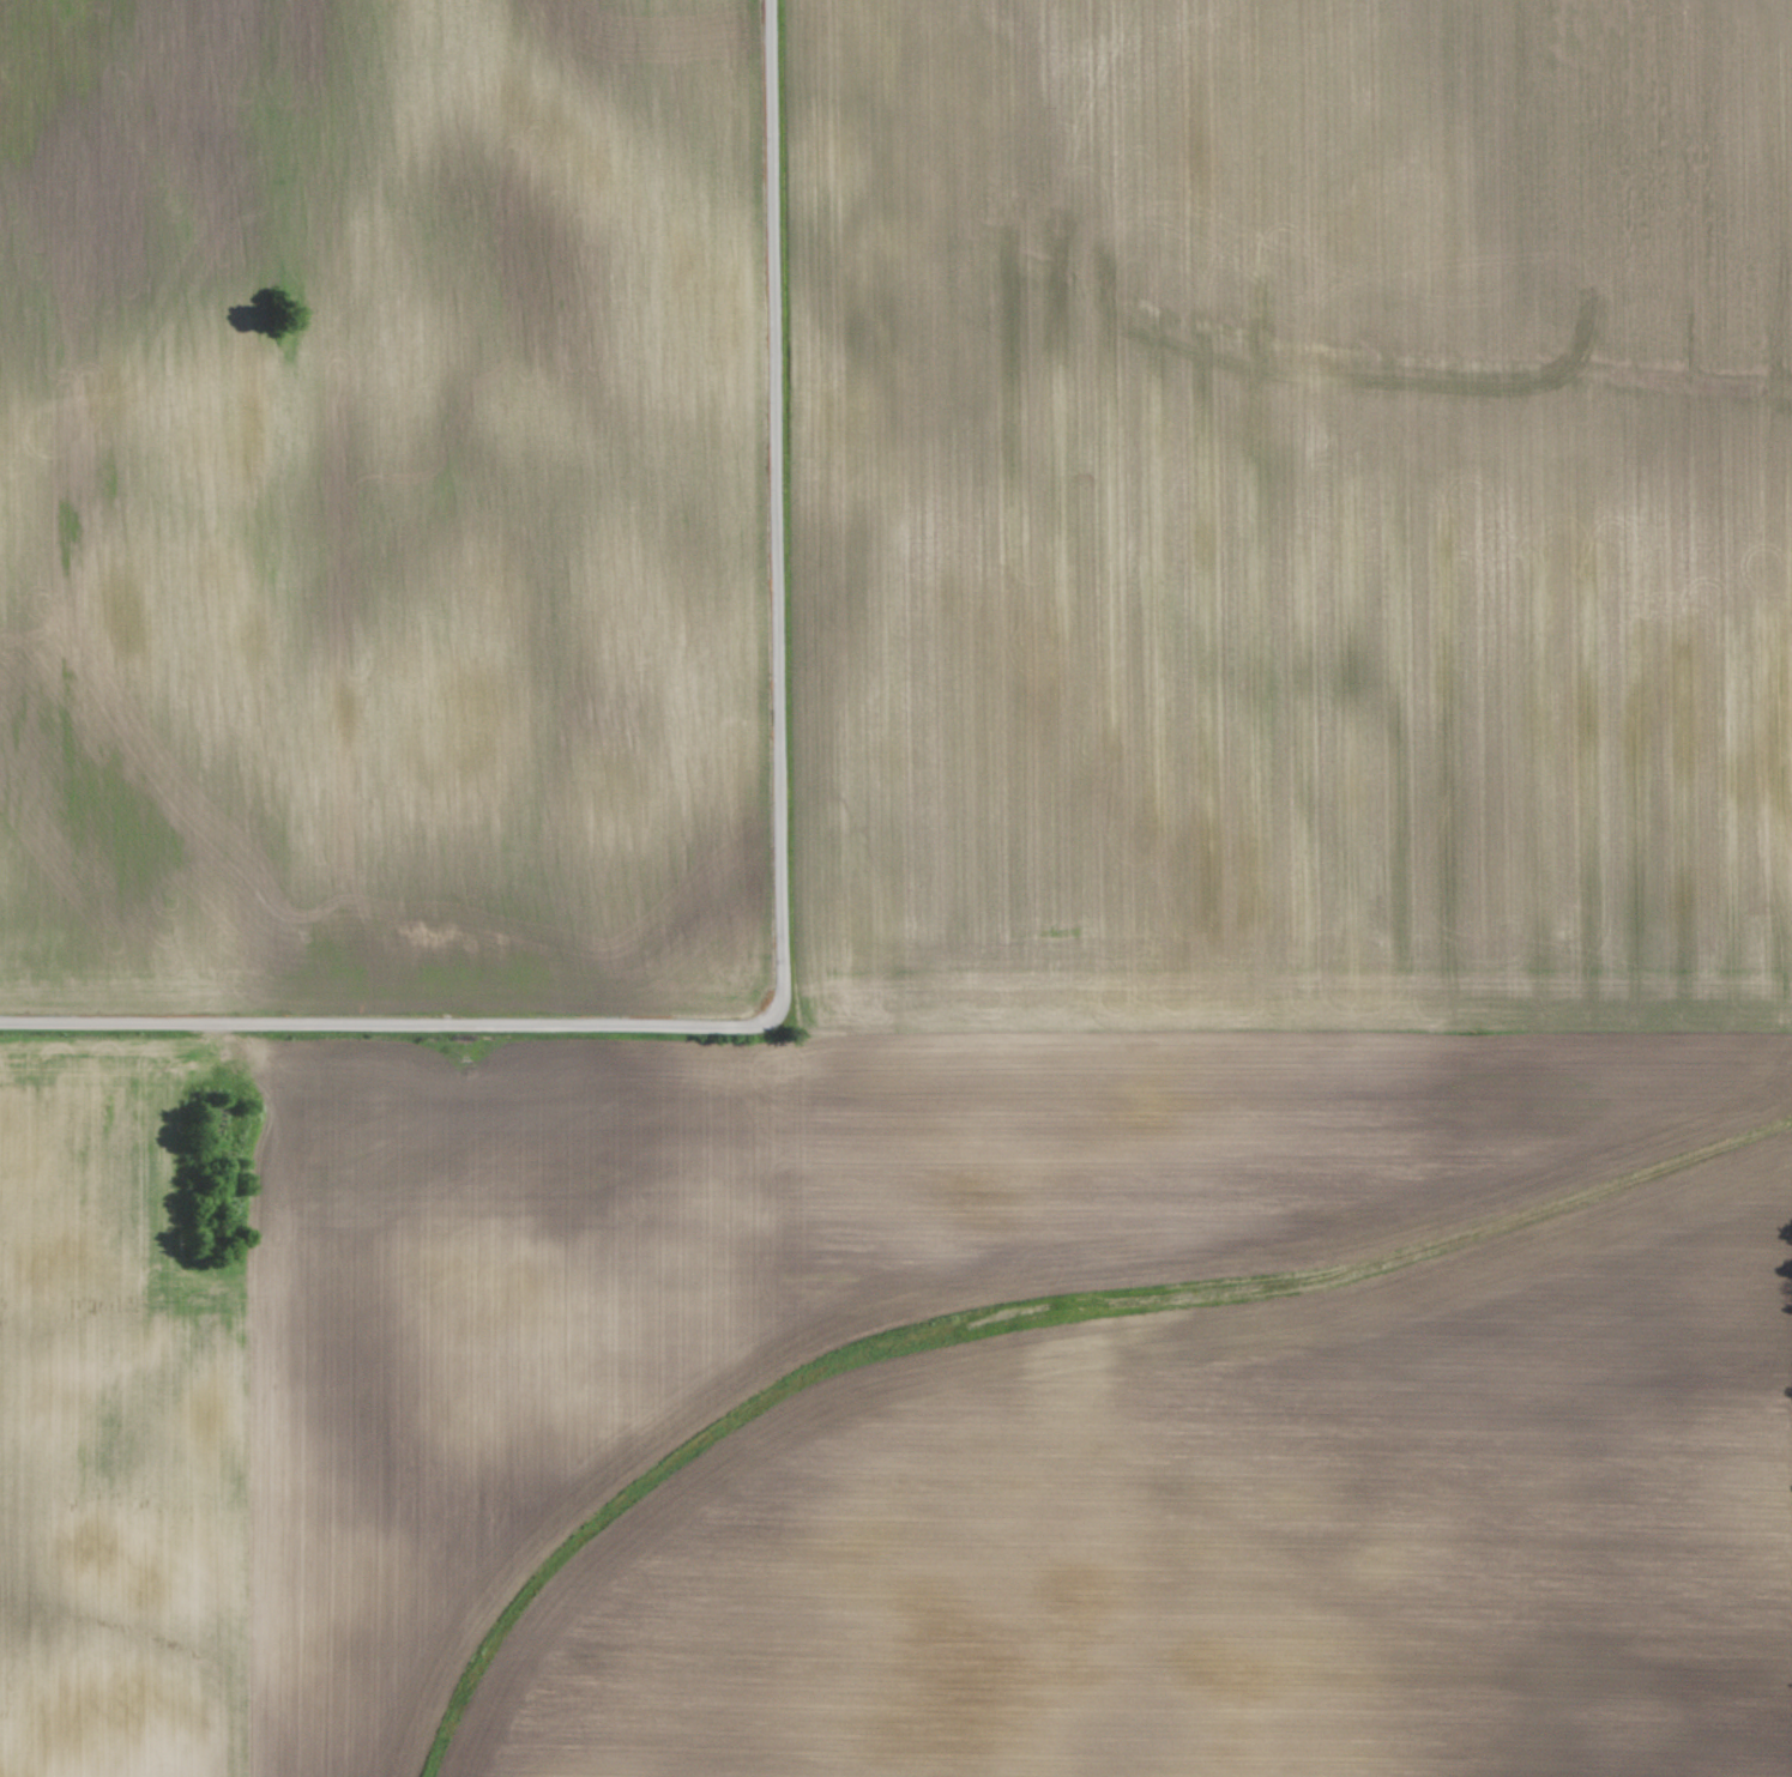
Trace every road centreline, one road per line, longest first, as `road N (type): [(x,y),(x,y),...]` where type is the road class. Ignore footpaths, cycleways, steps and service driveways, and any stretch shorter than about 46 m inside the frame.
road 1 (residential): [(770,1016),(780,984),(766,0)]
road 2 (residential): [(0,1024),(736,1028),(770,1016)]

